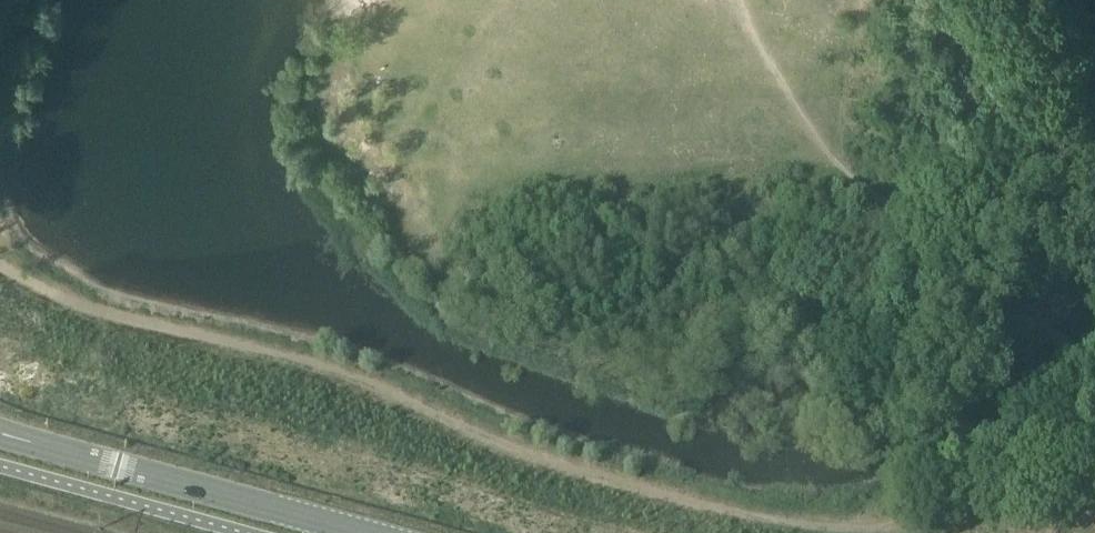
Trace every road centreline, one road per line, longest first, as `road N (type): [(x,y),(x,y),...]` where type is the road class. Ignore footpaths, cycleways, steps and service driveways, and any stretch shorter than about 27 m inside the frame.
road 1 (secondary): [(377,532),(121,463)]

